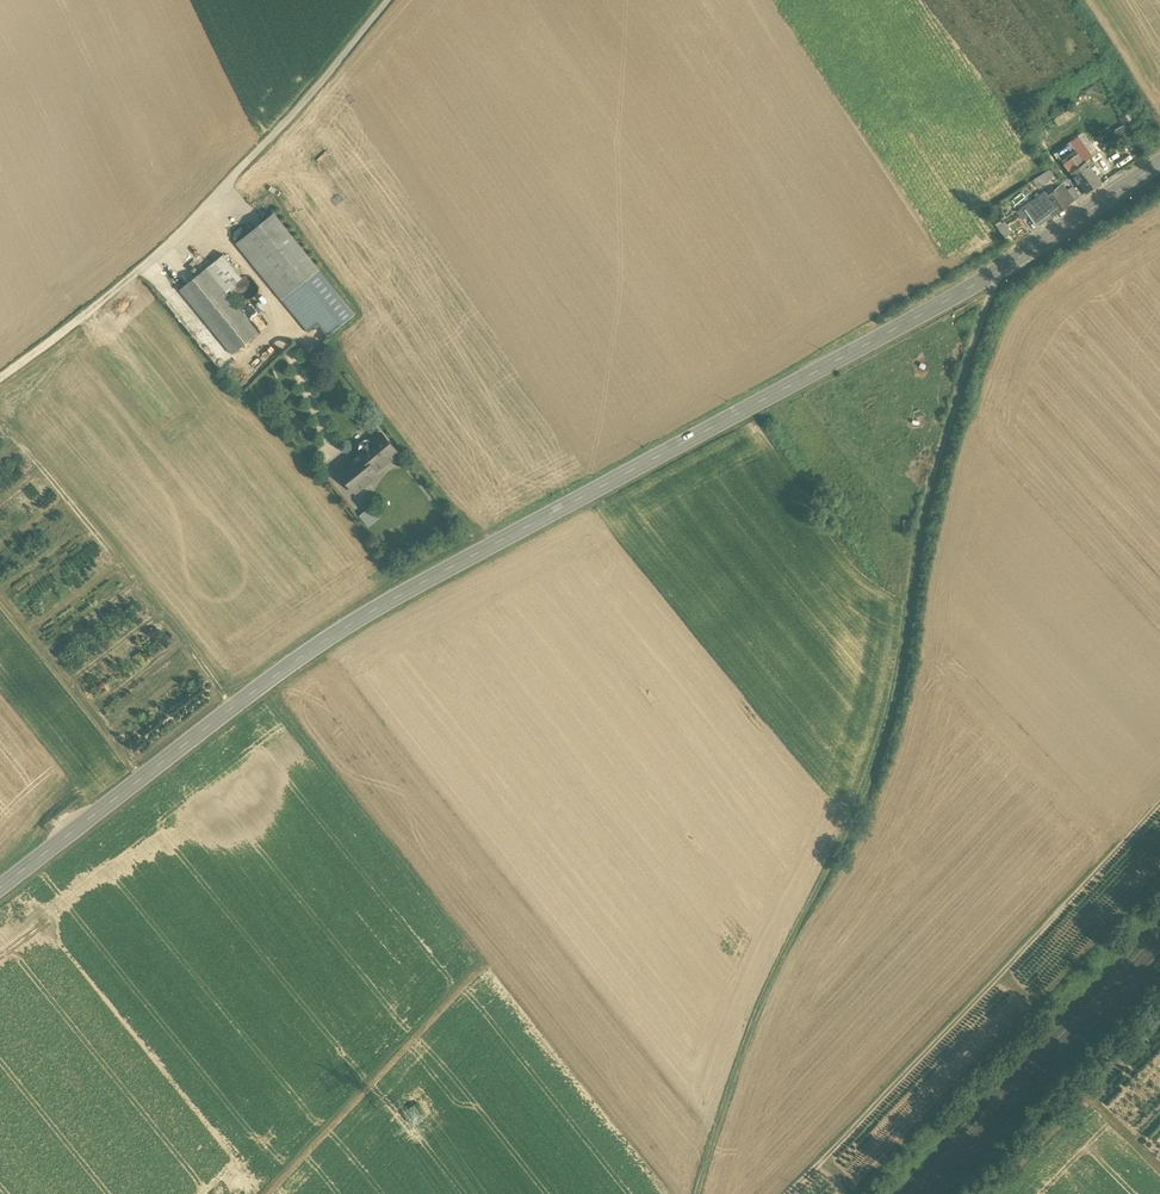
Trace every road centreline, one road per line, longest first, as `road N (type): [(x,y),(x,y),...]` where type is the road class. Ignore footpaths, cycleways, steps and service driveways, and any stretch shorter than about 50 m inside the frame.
road 1 (secondary): [(1159,164),(990,278),(320,644),(0,888)]
road 2 (track): [(990,278),(933,469),(894,707),(860,802),(758,1010),(697,1193)]
road 3 (track): [(258,689),(479,964),(264,1193)]
road 4 (track): [(778,1193),(1159,803)]
road 5 (track): [(989,1193),(1159,1018)]
road 6 (track): [(145,268),(0,383)]

